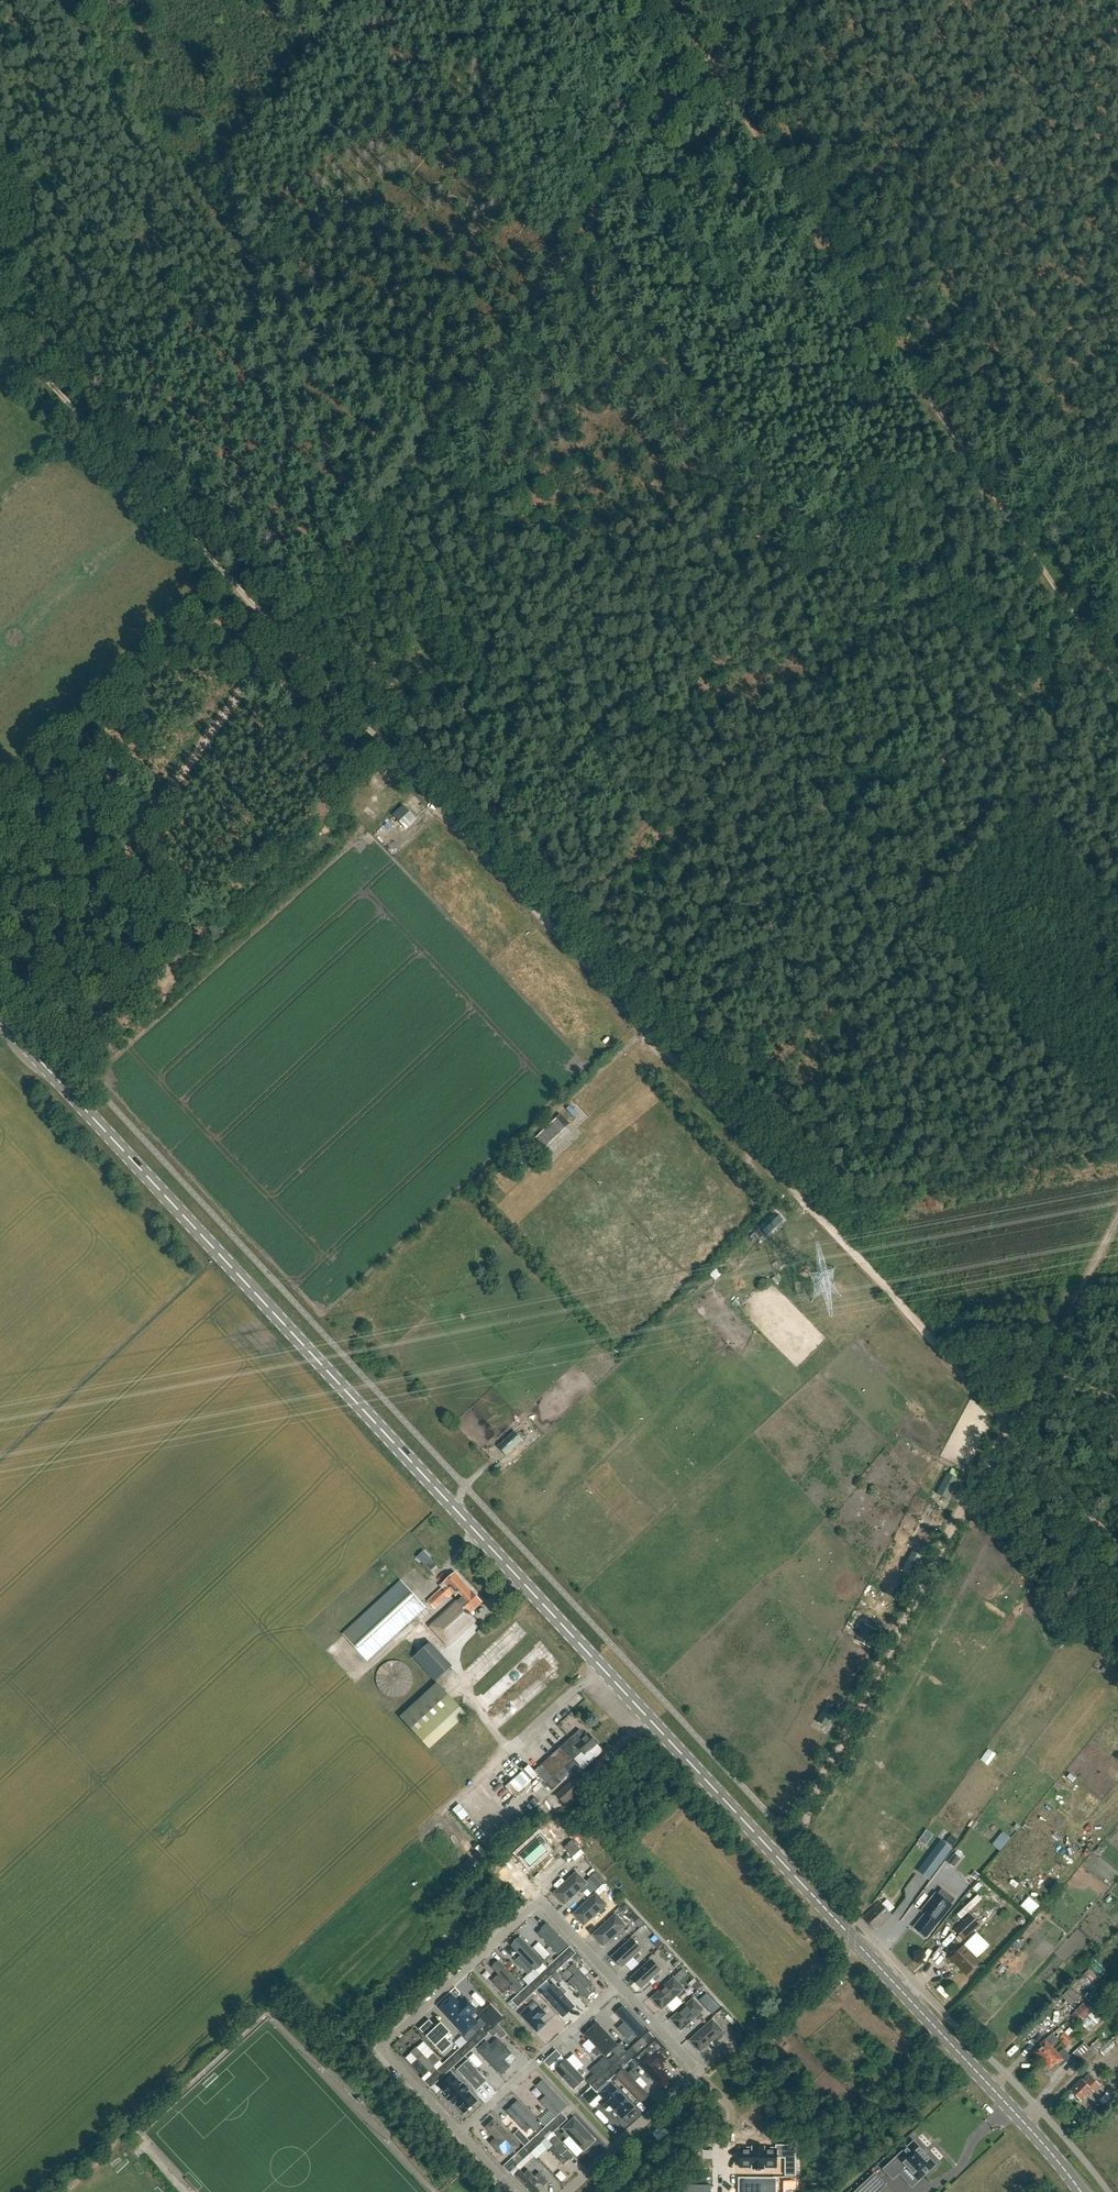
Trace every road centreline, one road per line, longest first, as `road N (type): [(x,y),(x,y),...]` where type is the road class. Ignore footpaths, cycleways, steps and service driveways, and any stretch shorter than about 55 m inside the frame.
road 1 (track): [(0,331),(1117,1547)]
road 2 (secondary): [(1080,2191),(0,1016)]
road 3 (track): [(585,224),(0,1013)]
road 4 (track): [(1007,1424),(780,1861)]
road 5 (track): [(712,75),(959,444)]
road 6 (residential): [(459,2133),(386,2054),(386,2043),(534,1905),(546,1905),(618,1985)]
road 7 (residential): [(618,1985),(695,2074),(569,2191)]
road 8 (track): [(959,444),(1117,683)]
road 9 (track): [(1007,1424),(1117,1215)]
road 10 (residential): [(459,2133),(618,1985)]
road 11 (track): [(708,67),(712,75),(585,224)]

